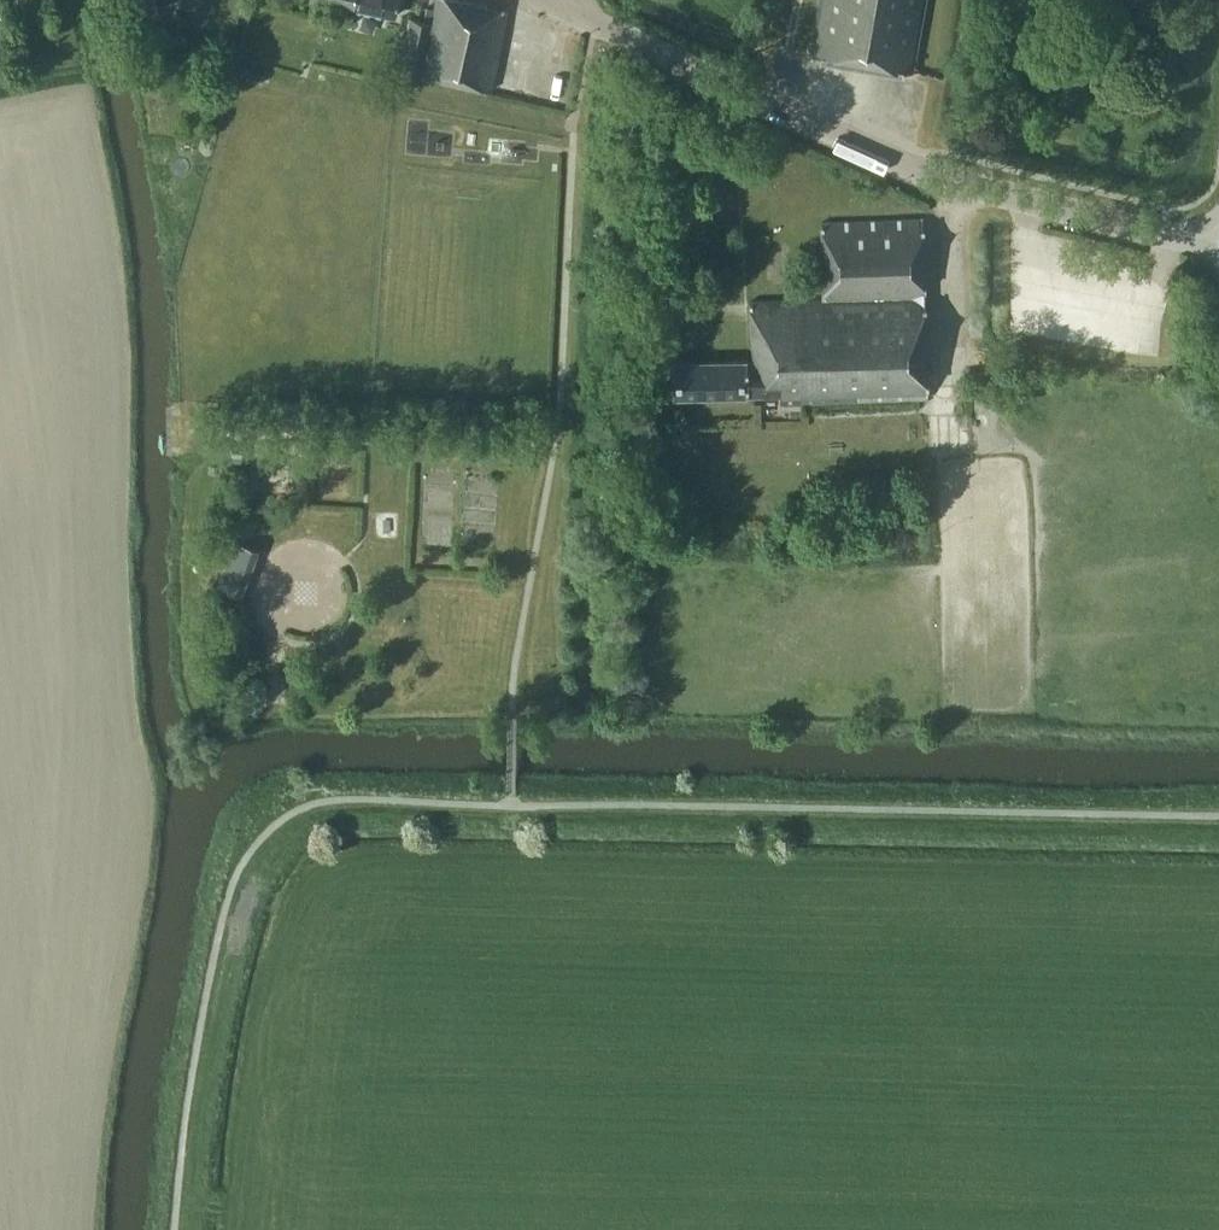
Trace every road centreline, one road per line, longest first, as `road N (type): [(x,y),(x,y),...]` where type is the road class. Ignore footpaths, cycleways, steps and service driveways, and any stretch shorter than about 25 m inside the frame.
road 1 (track): [(1218,822),(512,805),(311,810),(275,833),(239,884),(192,1152),(186,1229)]
road 2 (unclassified): [(1218,247),(906,165),(577,8)]

